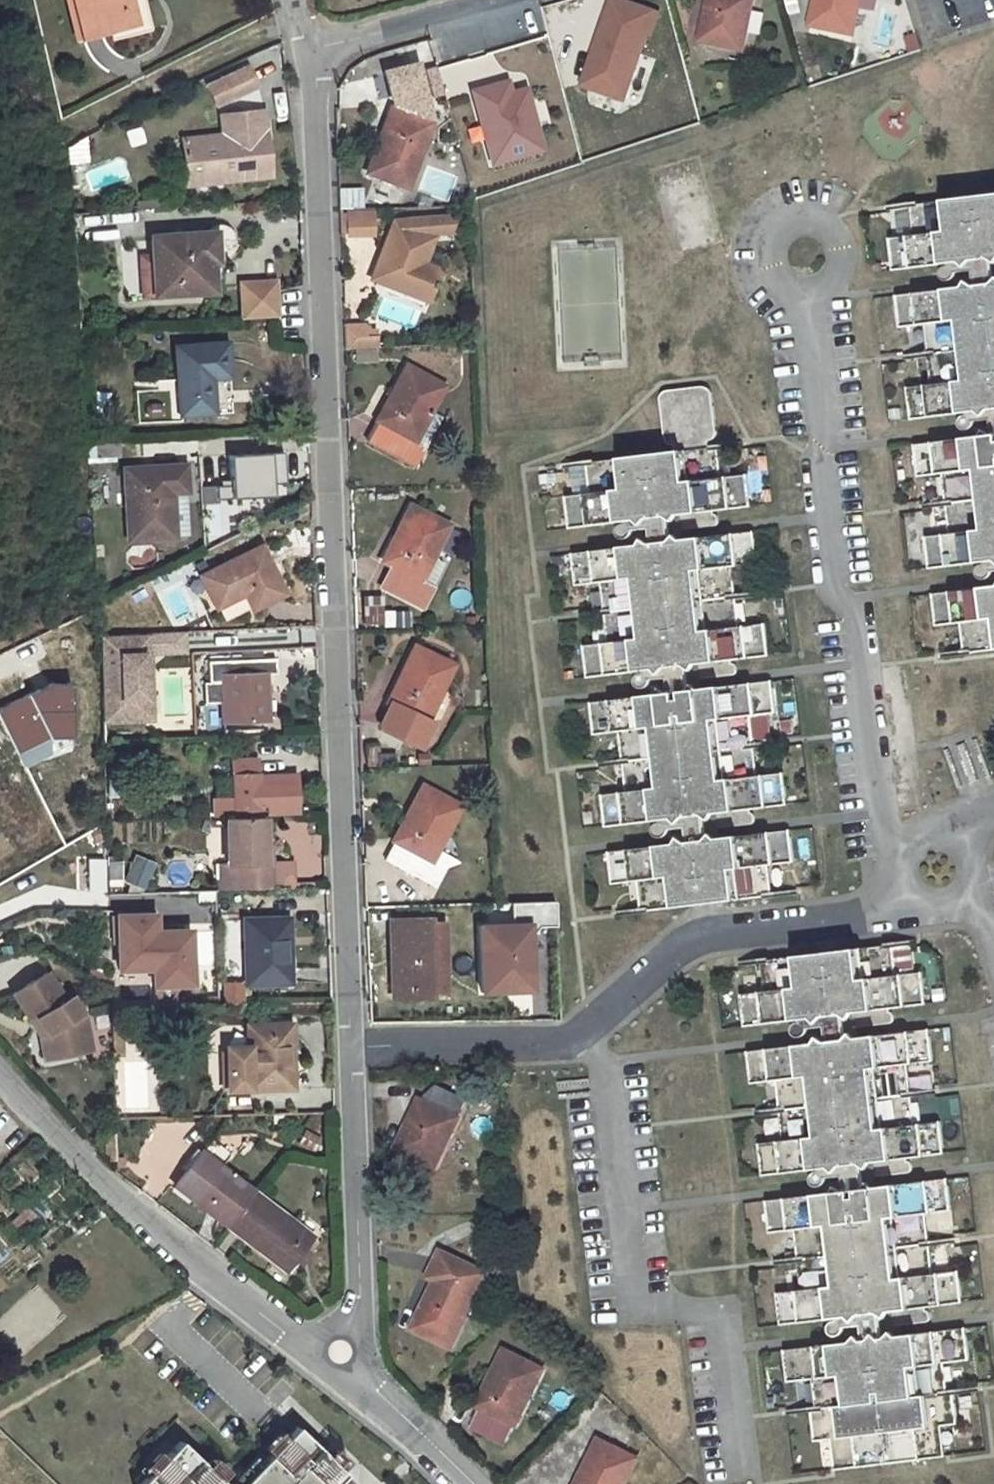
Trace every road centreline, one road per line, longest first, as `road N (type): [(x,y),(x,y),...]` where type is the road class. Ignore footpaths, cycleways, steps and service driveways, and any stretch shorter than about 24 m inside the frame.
road 1 (residential): [(358,1042),(310,49)]
road 2 (residential): [(993,811),(935,873),(883,907),(697,934),(581,1035),(358,1042)]
road 3 (residential): [(342,1358),(322,1354),(208,1271),(0,1066)]
road 4 (residential): [(358,1042),(366,1261),(353,1353)]
road 5 (residential): [(310,49),(488,0)]
road 6 (residential): [(478,1483),(354,1368)]

